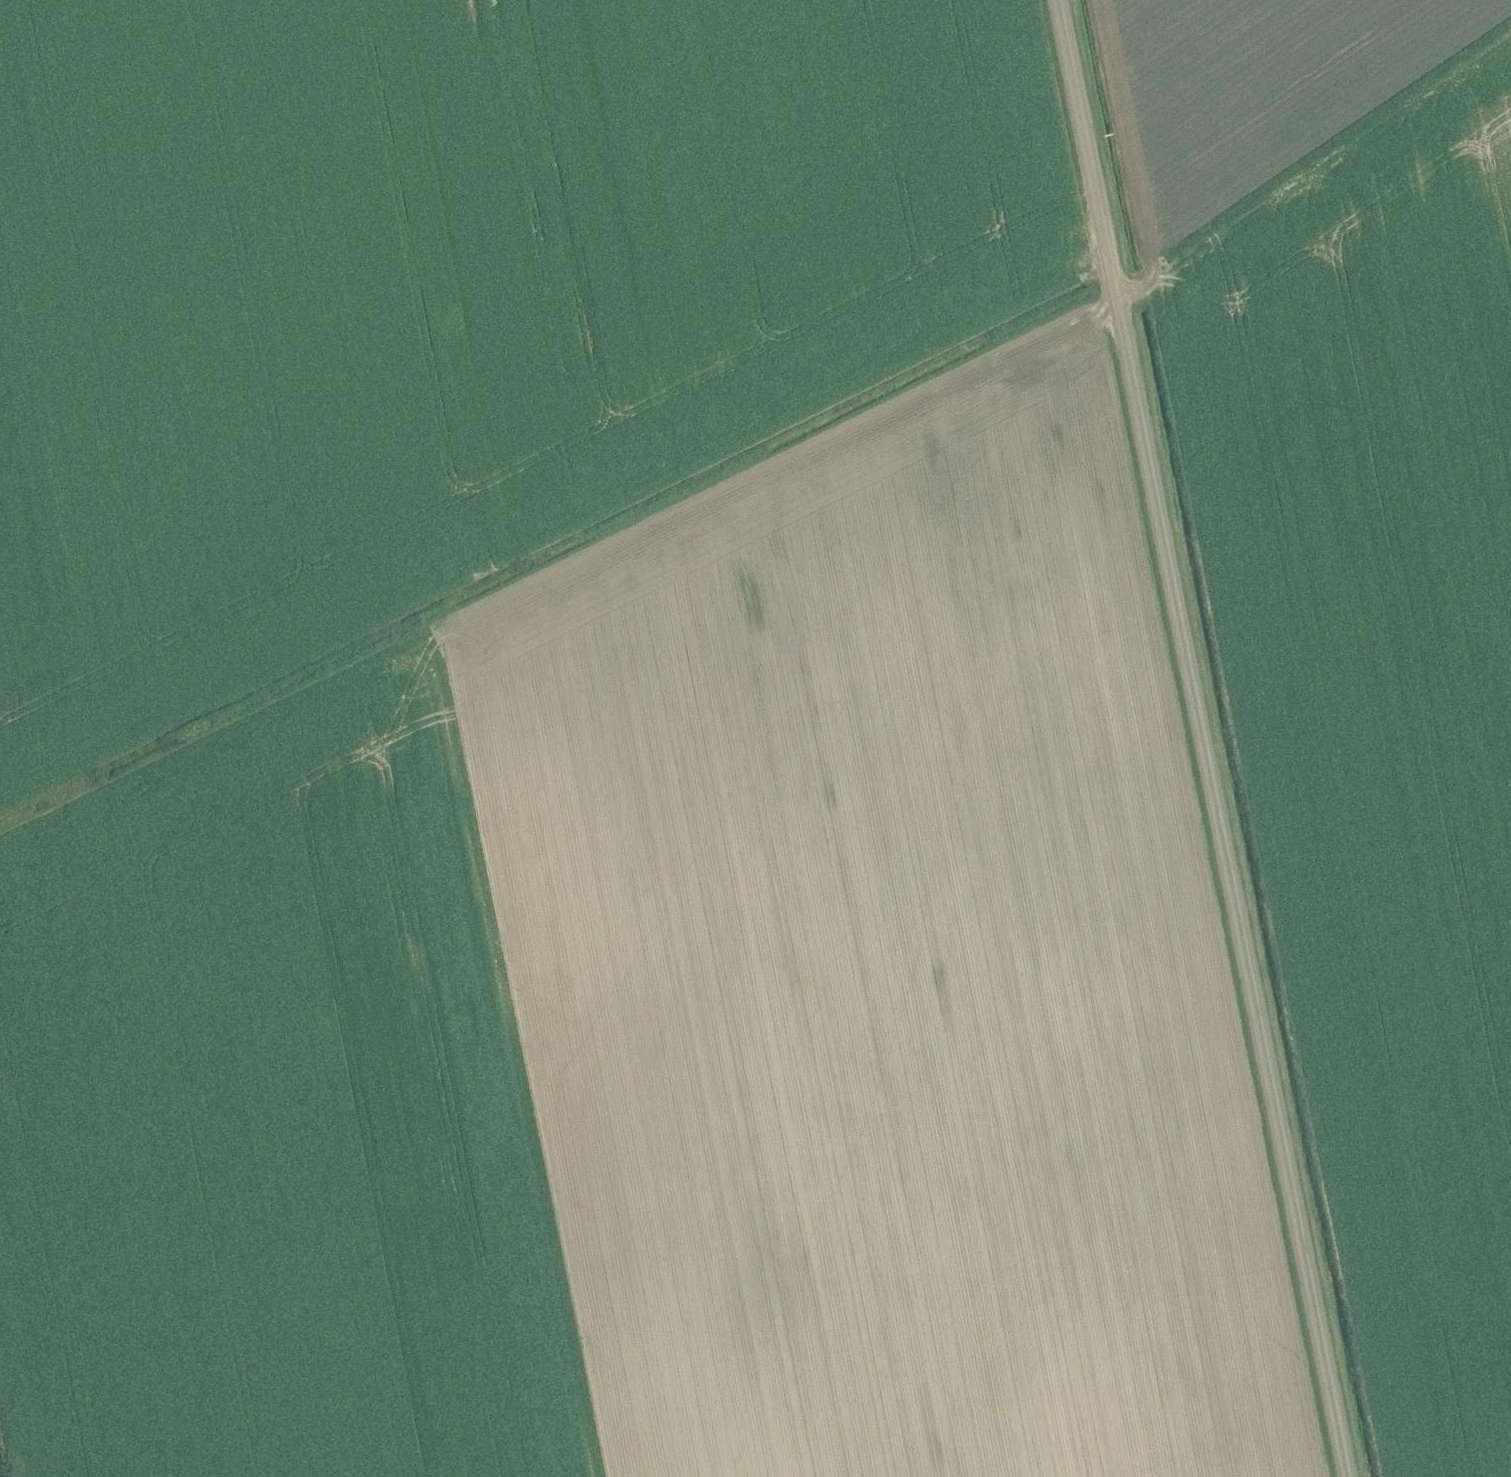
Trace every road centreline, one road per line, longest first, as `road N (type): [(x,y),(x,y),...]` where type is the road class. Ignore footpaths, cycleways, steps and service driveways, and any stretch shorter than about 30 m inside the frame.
road 1 (track): [(1357,1476),(1058,0)]

